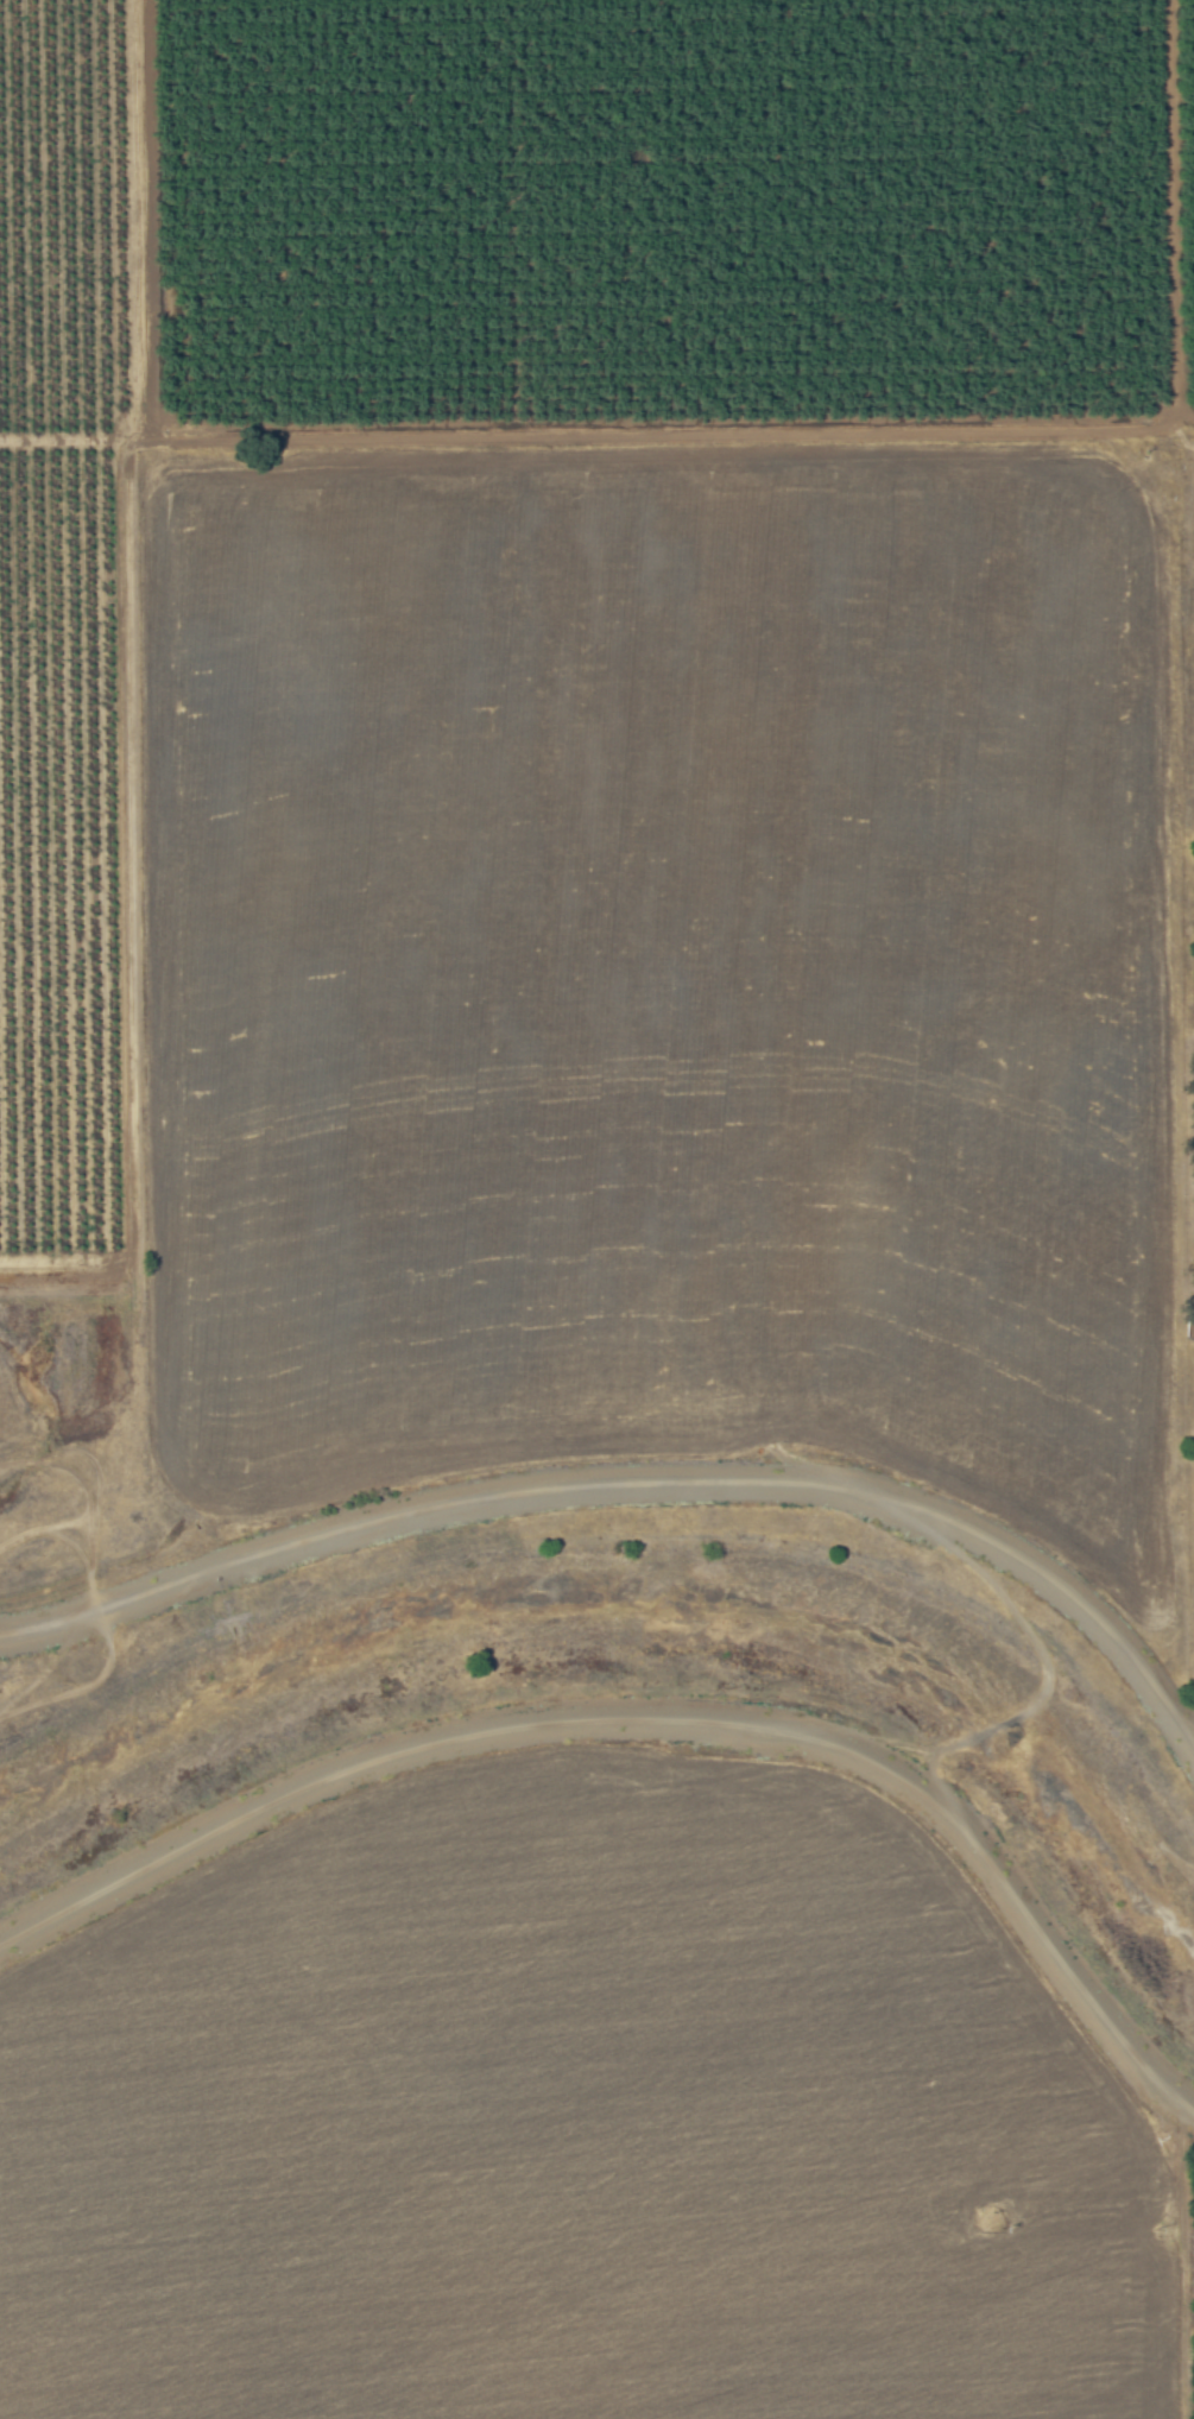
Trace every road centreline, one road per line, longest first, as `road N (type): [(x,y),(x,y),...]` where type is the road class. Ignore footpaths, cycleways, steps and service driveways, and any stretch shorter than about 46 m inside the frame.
road 1 (track): [(1176,2099),(1183,2418)]

